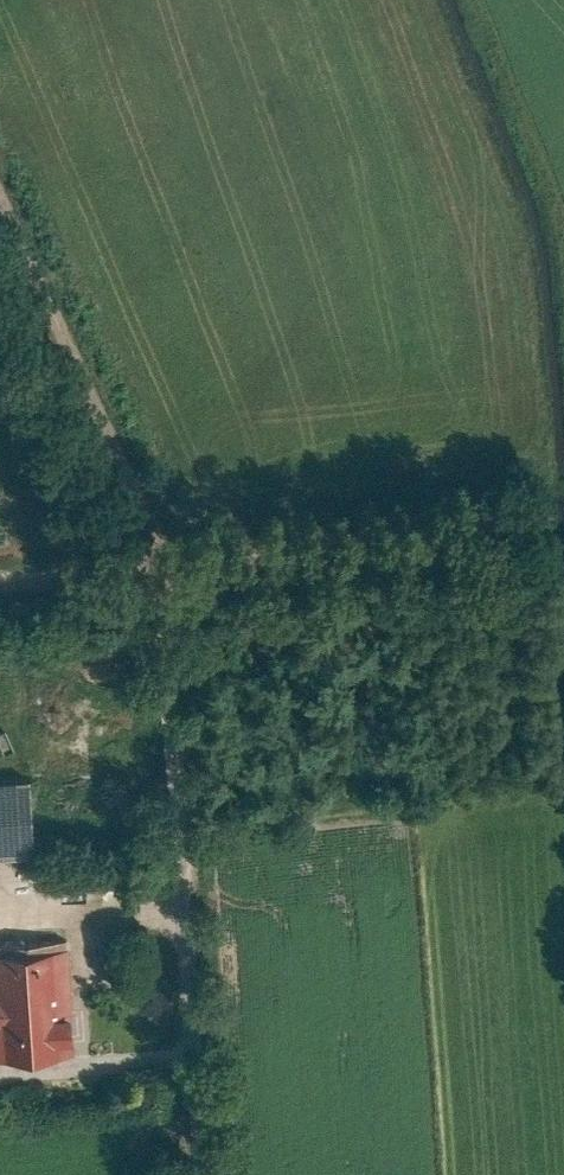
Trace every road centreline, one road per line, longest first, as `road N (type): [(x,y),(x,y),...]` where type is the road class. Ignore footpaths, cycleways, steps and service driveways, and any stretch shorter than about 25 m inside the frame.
road 1 (residential): [(162,569),(204,1174)]
road 2 (track): [(563,511),(162,569)]
road 3 (track): [(162,569),(152,527),(0,199)]
road 4 (track): [(162,569),(0,577)]

